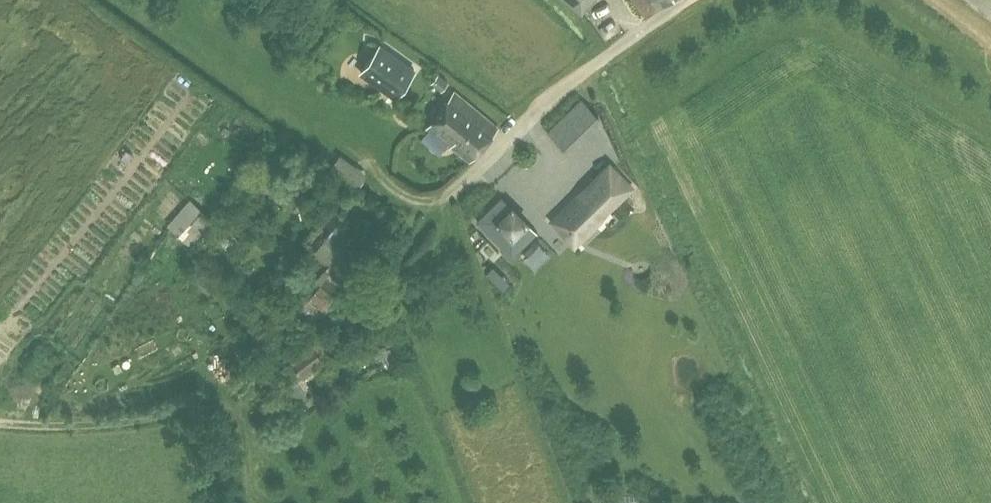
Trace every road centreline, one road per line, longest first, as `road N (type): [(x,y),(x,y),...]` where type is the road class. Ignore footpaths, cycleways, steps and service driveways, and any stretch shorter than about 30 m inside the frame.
road 1 (track): [(239,434),(234,393),(133,421),(0,423)]

